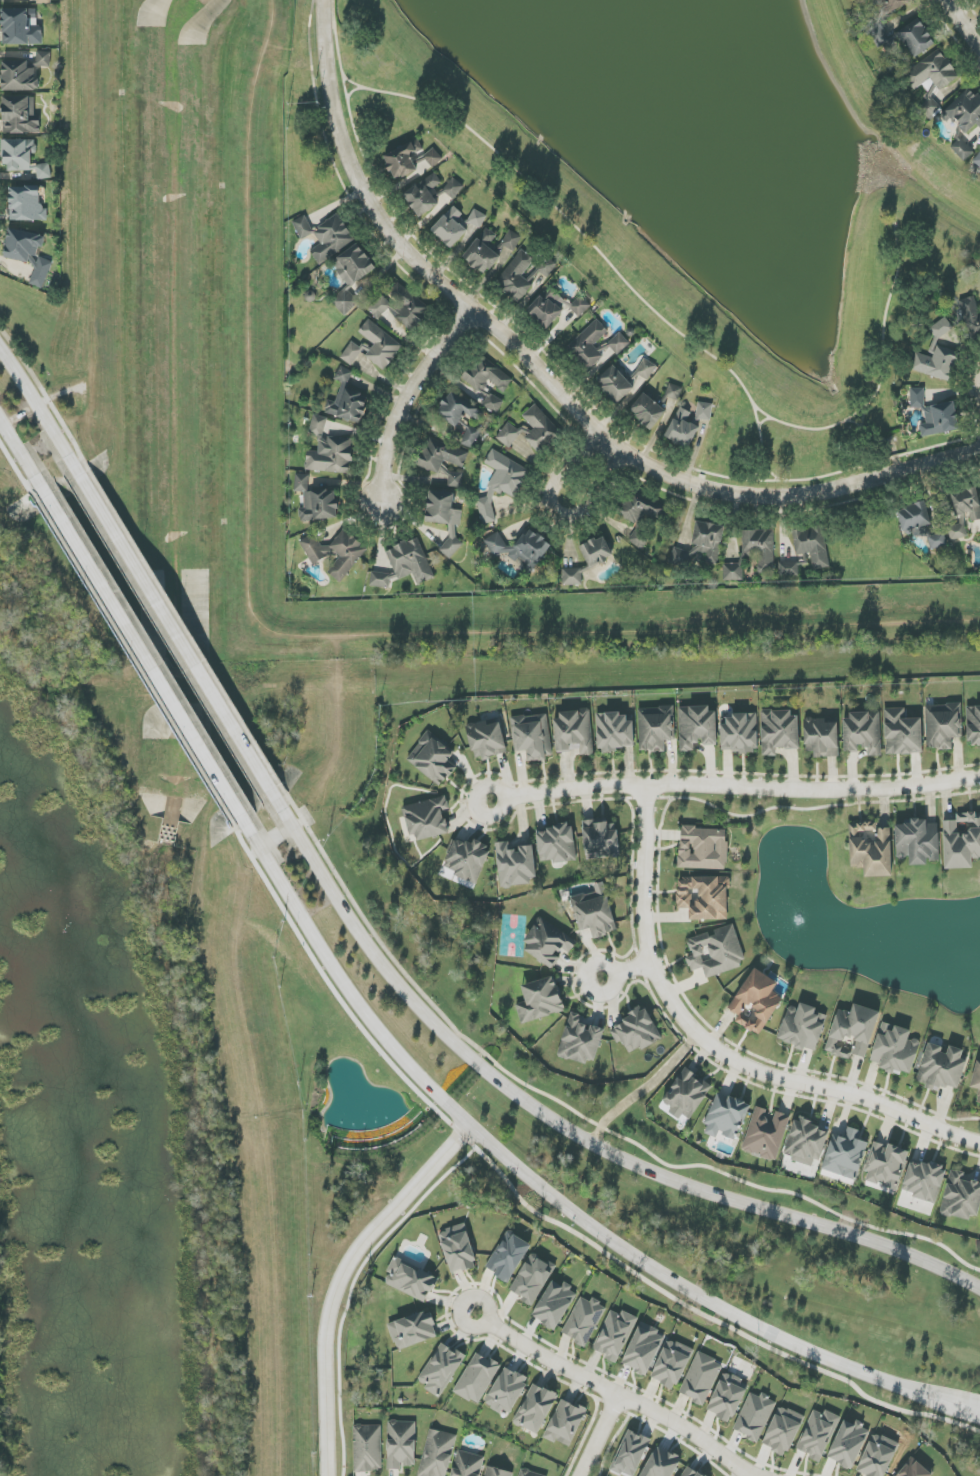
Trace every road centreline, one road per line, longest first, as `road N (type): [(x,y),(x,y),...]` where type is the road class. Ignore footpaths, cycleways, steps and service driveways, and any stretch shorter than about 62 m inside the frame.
road 1 (secondary): [(243,822),(384,1040),(547,1194),(653,1270),(761,1331),(945,1401)]
road 2 (residential): [(325,0),(340,128),(380,219),(619,449),(699,486),(783,496),(979,447)]
road 3 (secondary): [(979,1290),(888,1247),(648,1172),(529,1105),(407,995),(275,802)]
road 4 (residential): [(643,783),(648,962),(672,1011),(749,1069),(858,1097),(979,1144)]
road 5 (residential): [(979,777),(859,791),(598,784),(487,802)]
road 6 (secondary): [(275,802),(66,448)]
road 7 (secondary): [(43,486),(243,822)]
road 8 (residential): [(476,1310),(528,1347),(643,1402),(748,1475)]
road 9 (residential): [(472,308),(397,431),(382,504)]
road 10 (residential): [(597,431),(556,484),(555,507),(582,510),(619,449)]
road 11 (secondary): [(66,448),(0,343)]

